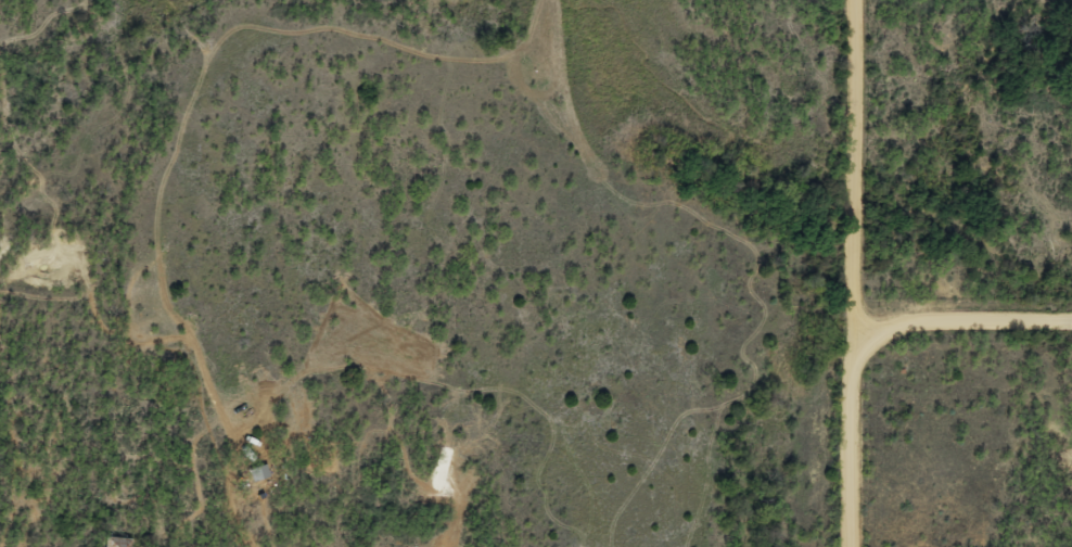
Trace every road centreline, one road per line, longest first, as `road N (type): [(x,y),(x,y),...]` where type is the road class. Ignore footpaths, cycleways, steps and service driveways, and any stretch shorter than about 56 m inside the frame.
road 1 (residential): [(855,282),(855,0)]
road 2 (residential): [(1071,316),(944,315),(856,331)]
road 3 (residential): [(856,331),(867,546)]

